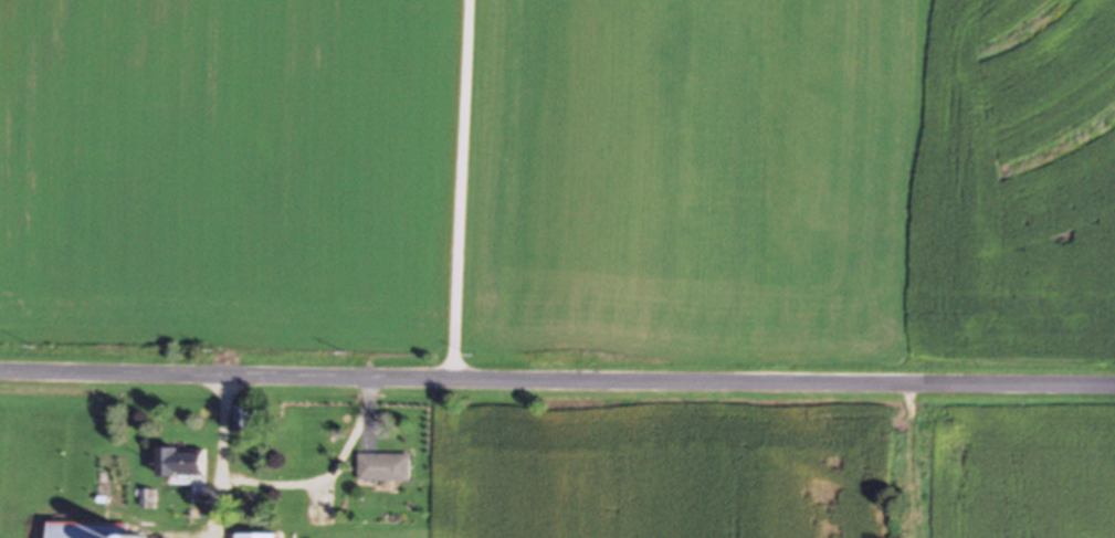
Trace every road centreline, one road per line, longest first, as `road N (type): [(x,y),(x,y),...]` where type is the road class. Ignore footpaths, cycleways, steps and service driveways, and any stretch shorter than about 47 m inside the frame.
road 1 (residential): [(0,373),(1114,387)]
road 2 (residential): [(926,537),(927,384)]

